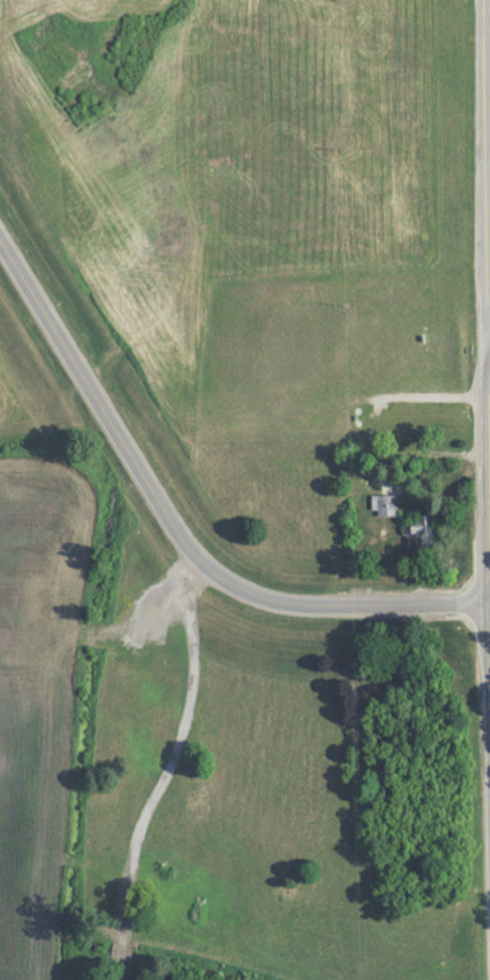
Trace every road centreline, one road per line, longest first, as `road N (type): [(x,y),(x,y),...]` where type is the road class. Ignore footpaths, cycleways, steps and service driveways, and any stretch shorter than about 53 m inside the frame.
road 1 (residential): [(486,604),(308,606),(223,581),(189,551),(0,242)]
road 2 (tertiary): [(489,979),(489,346)]
road 3 (residential): [(489,346),(484,0)]

